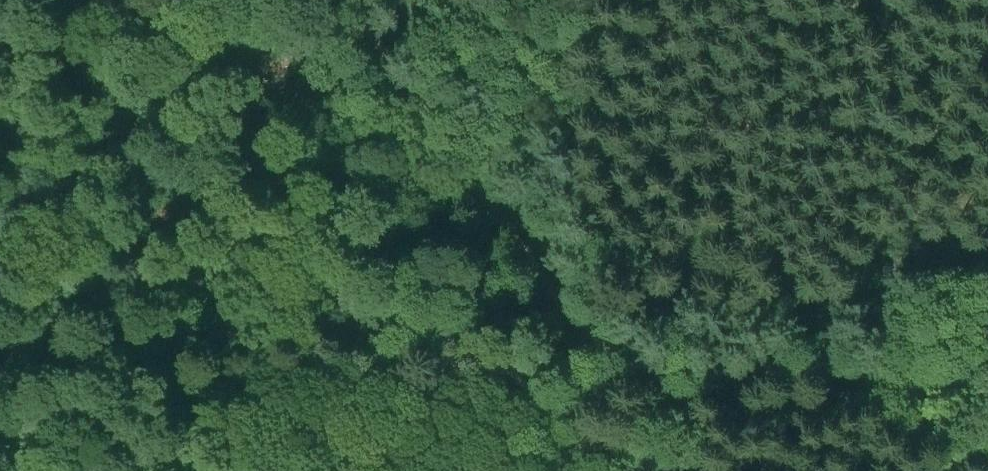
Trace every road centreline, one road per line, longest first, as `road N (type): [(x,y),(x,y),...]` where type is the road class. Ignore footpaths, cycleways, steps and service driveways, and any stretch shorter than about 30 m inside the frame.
road 1 (track): [(0,348),(572,313)]
road 2 (track): [(600,338),(659,355),(818,365),(987,394)]
road 3 (track): [(346,0),(572,313)]

